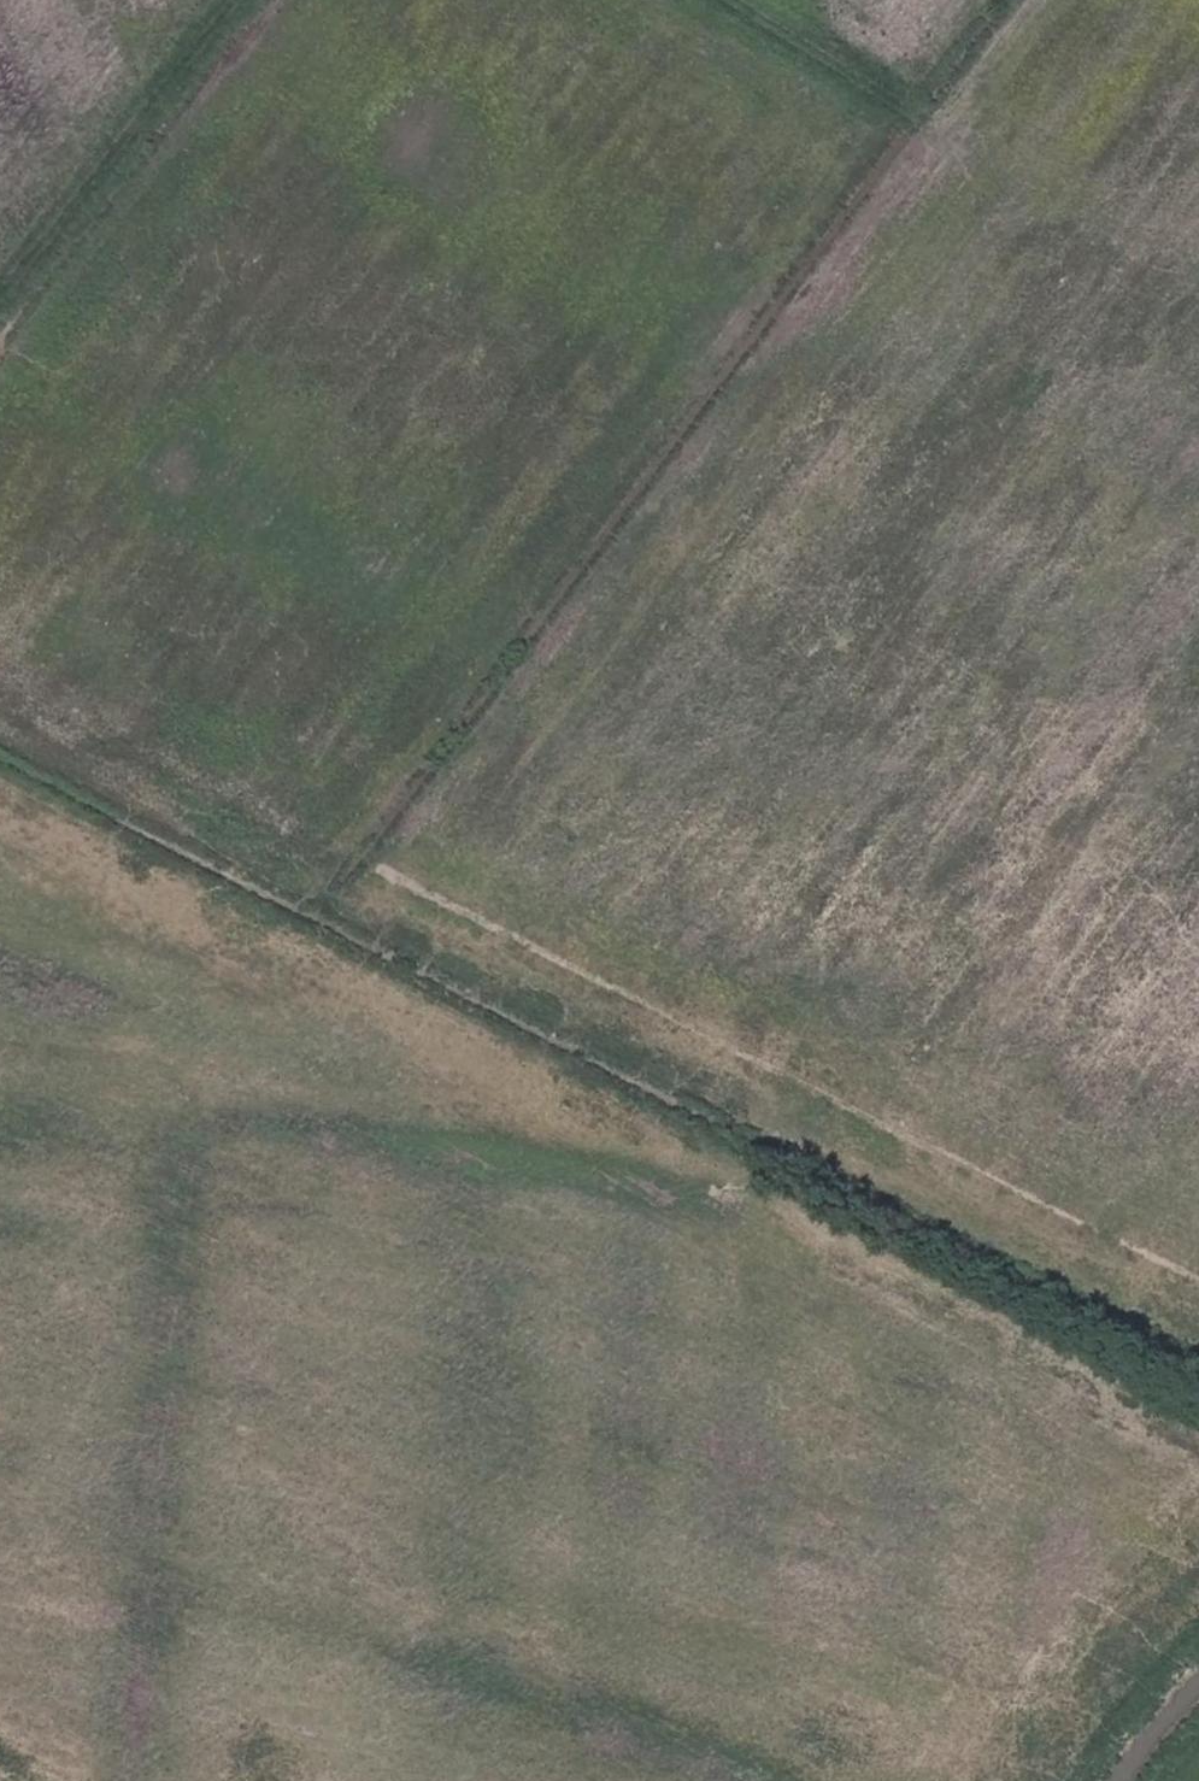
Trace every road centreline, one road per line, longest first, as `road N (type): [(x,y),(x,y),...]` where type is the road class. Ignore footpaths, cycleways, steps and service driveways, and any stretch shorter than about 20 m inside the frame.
road 1 (track): [(724,0),(933,121),(961,117),(981,97),(1053,0)]
road 2 (track): [(243,0),(0,303)]

